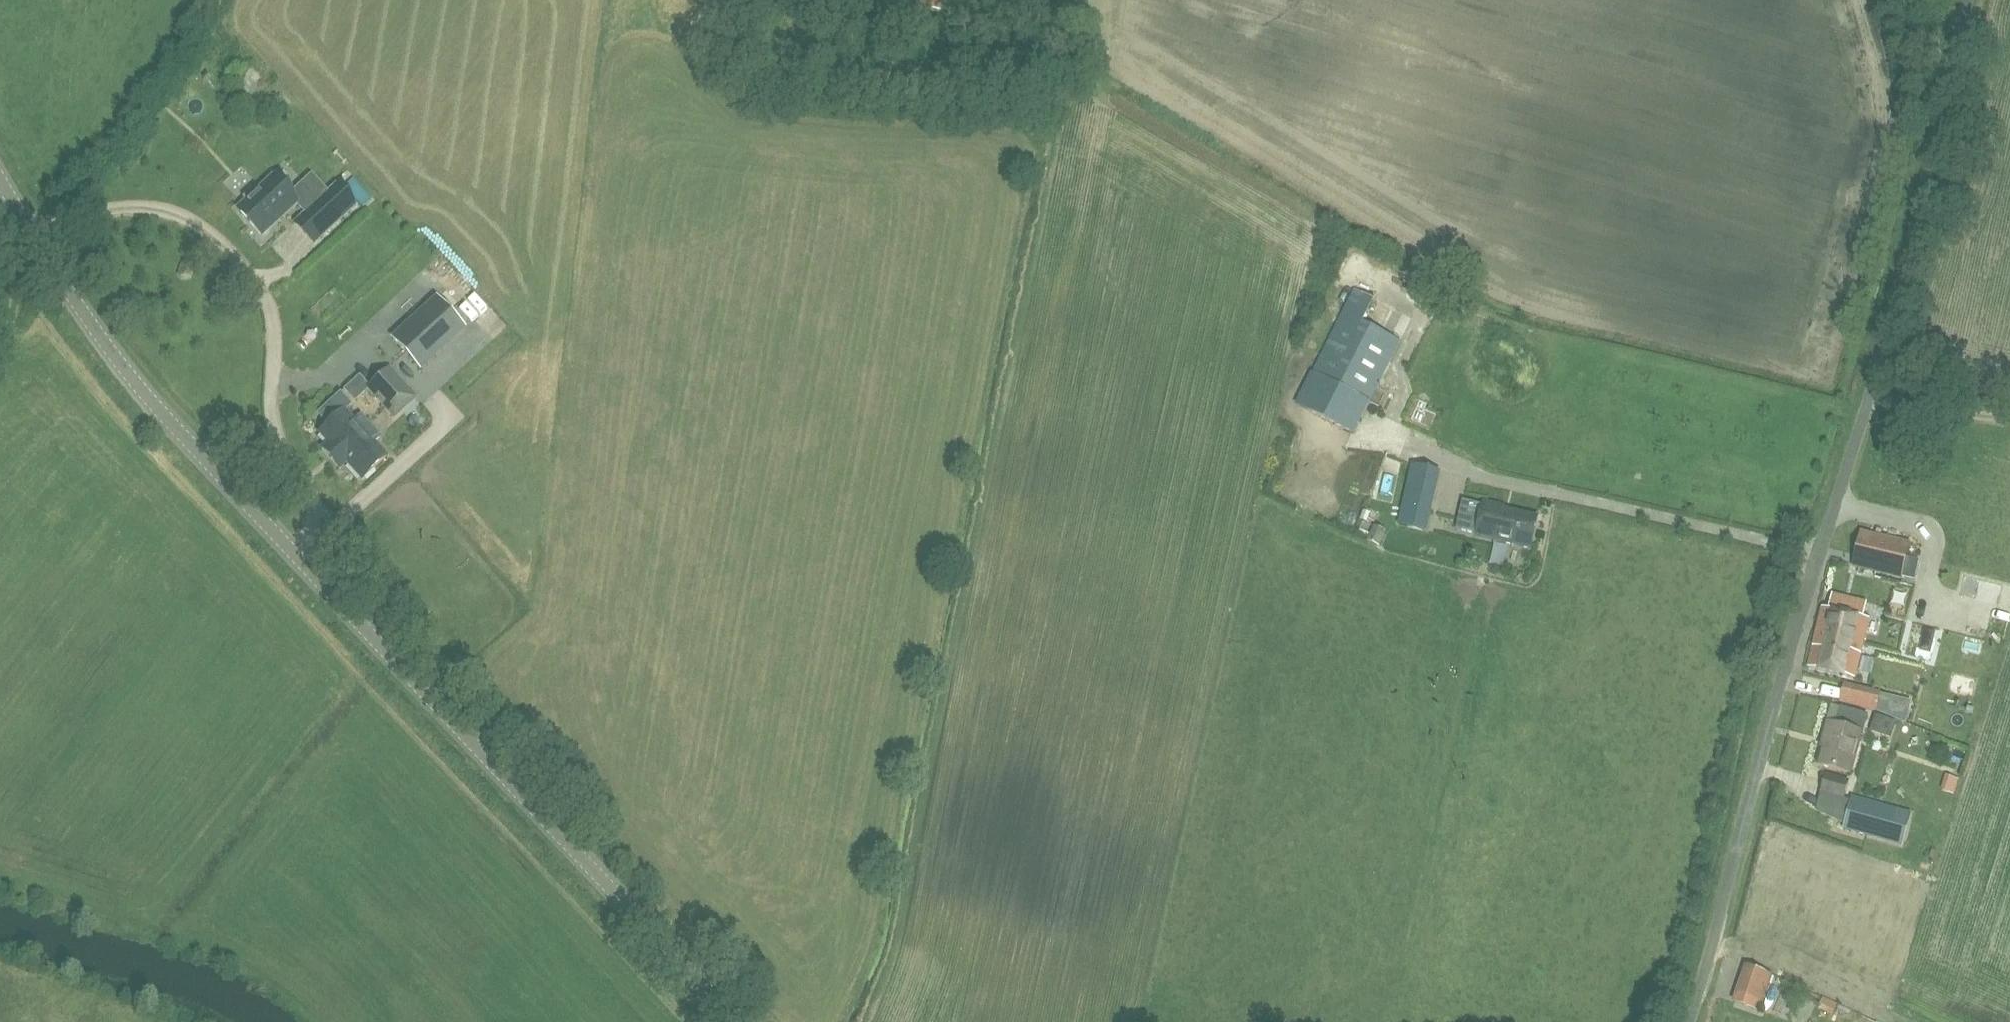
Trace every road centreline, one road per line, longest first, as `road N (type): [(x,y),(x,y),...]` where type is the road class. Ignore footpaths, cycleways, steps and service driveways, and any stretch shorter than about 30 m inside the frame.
road 1 (unclassified): [(735,1021),(164,421),(62,294),(0,194)]
road 2 (unclassified): [(1690,1021),(1780,682),(1896,302),(1968,0)]
road 3 (track): [(2009,415),(1869,396)]

